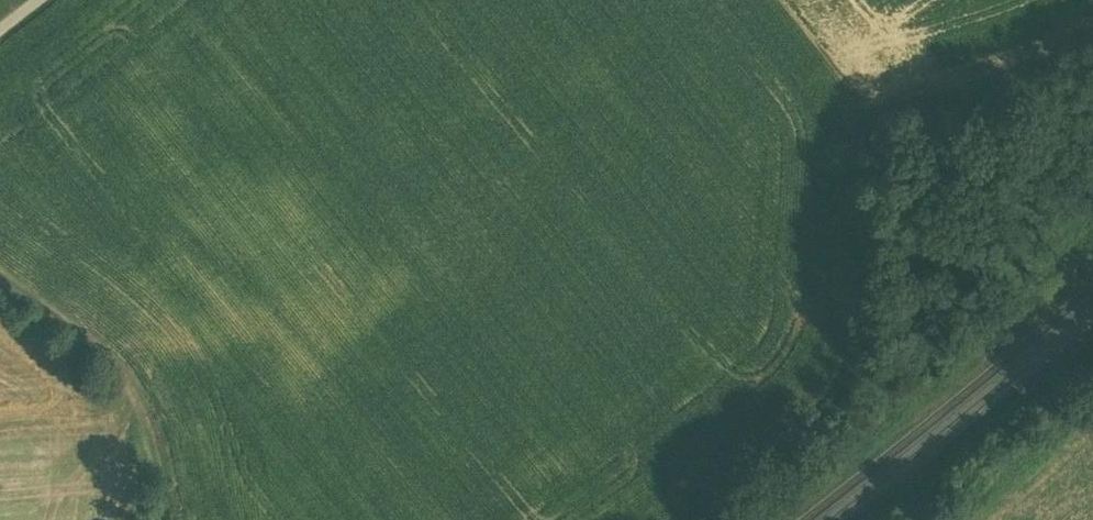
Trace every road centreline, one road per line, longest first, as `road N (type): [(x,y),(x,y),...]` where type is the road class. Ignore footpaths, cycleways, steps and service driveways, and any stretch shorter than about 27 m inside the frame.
road 1 (track): [(179,519),(177,459),(154,399),(0,274)]

